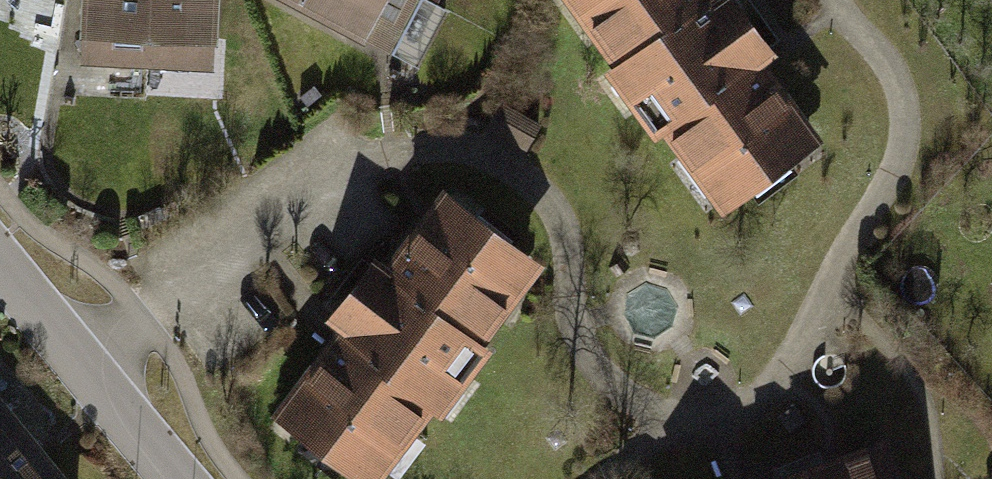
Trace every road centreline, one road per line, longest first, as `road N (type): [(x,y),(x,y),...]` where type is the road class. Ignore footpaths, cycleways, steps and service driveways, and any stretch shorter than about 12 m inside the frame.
road 1 (residential): [(178,478),(0,263)]

